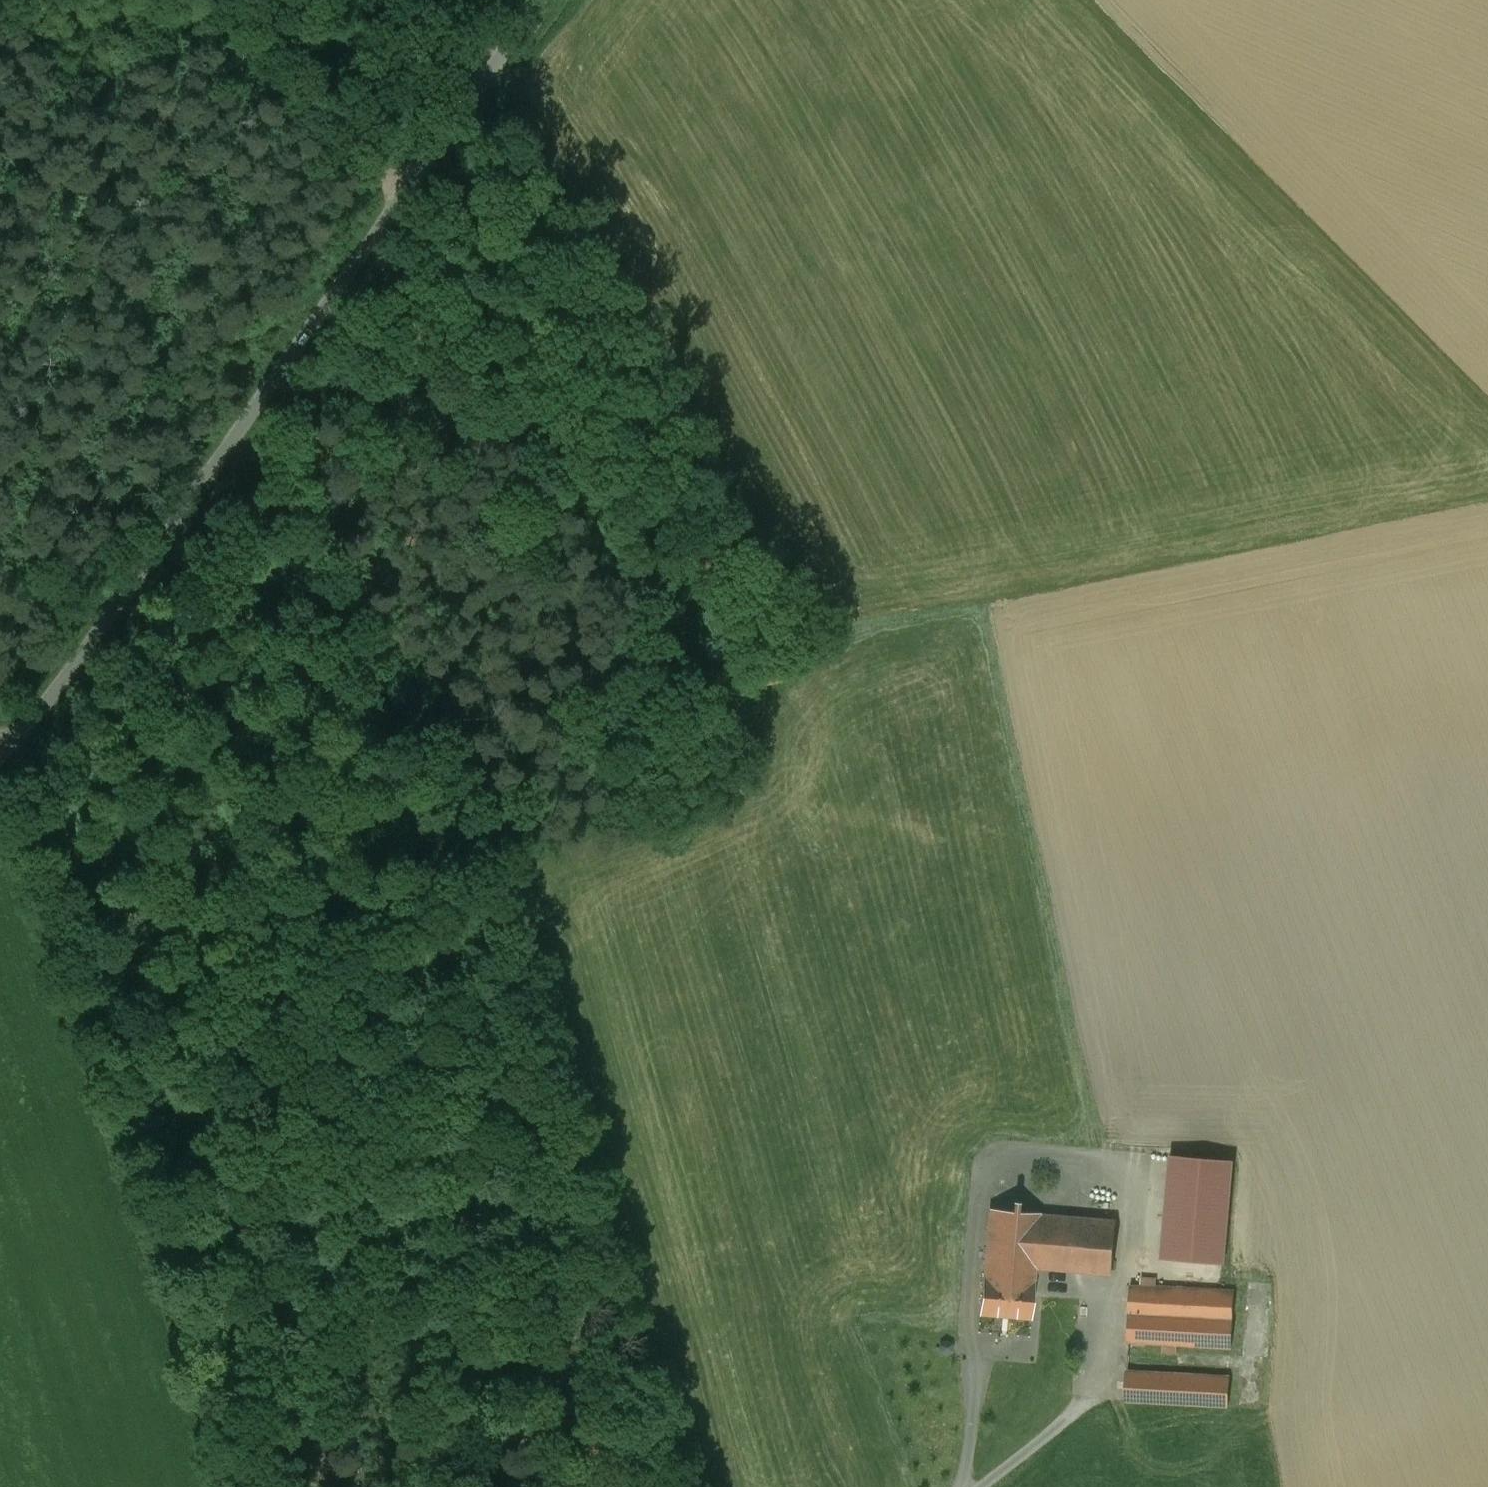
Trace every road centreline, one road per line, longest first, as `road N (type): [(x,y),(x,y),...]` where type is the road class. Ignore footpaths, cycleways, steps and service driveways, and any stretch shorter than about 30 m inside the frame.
road 1 (unclassified): [(0,756),(68,673),(548,0)]

